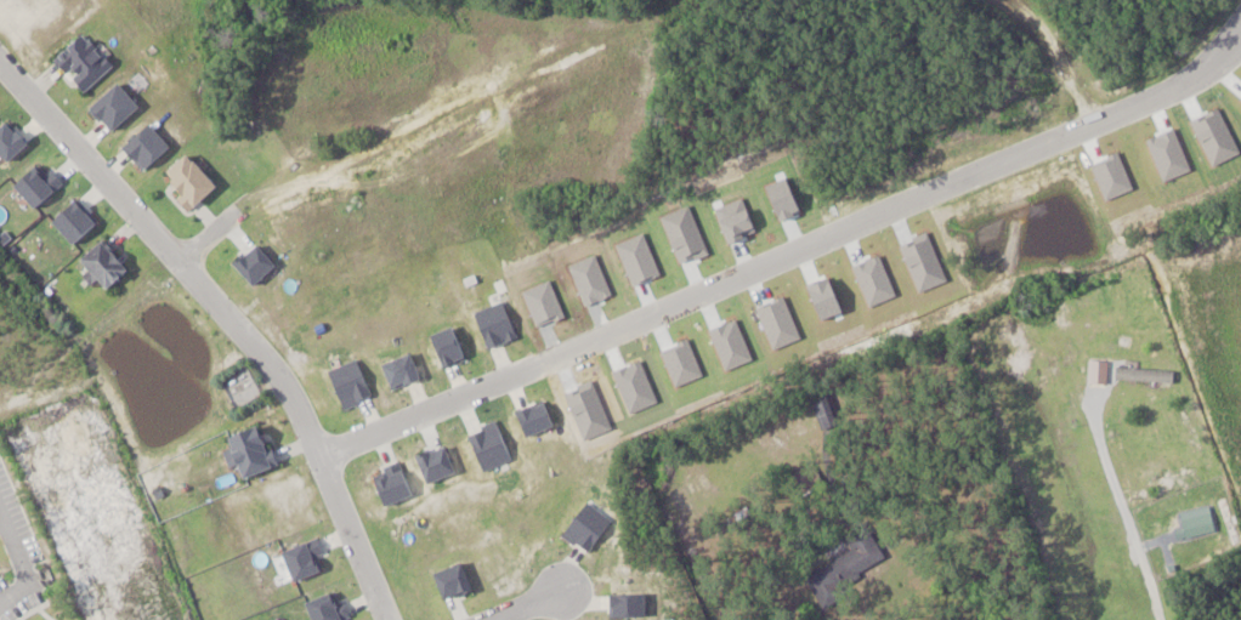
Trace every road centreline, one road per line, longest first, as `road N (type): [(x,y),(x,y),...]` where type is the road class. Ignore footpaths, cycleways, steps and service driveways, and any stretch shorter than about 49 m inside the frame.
road 1 (residential): [(318,454),(486,392),(1178,91),(1240,27)]
road 2 (residential): [(385,619),(295,399),(0,63)]

